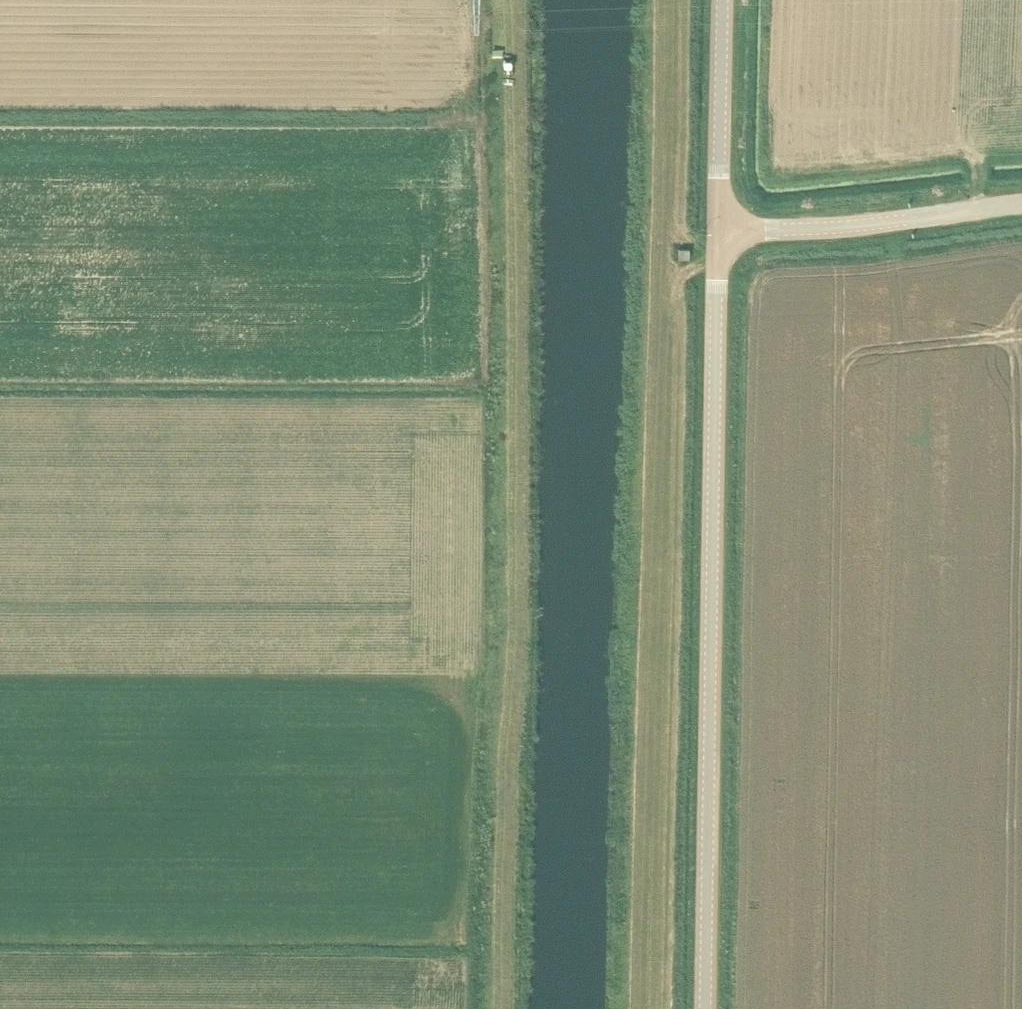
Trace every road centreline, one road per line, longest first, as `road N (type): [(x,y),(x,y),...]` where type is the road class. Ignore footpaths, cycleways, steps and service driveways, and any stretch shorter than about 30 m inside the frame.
road 1 (tertiary): [(706,1008),(718,230)]
road 2 (unclassified): [(1021,205),(718,230)]
road 3 (tertiary): [(718,230),(723,0)]

